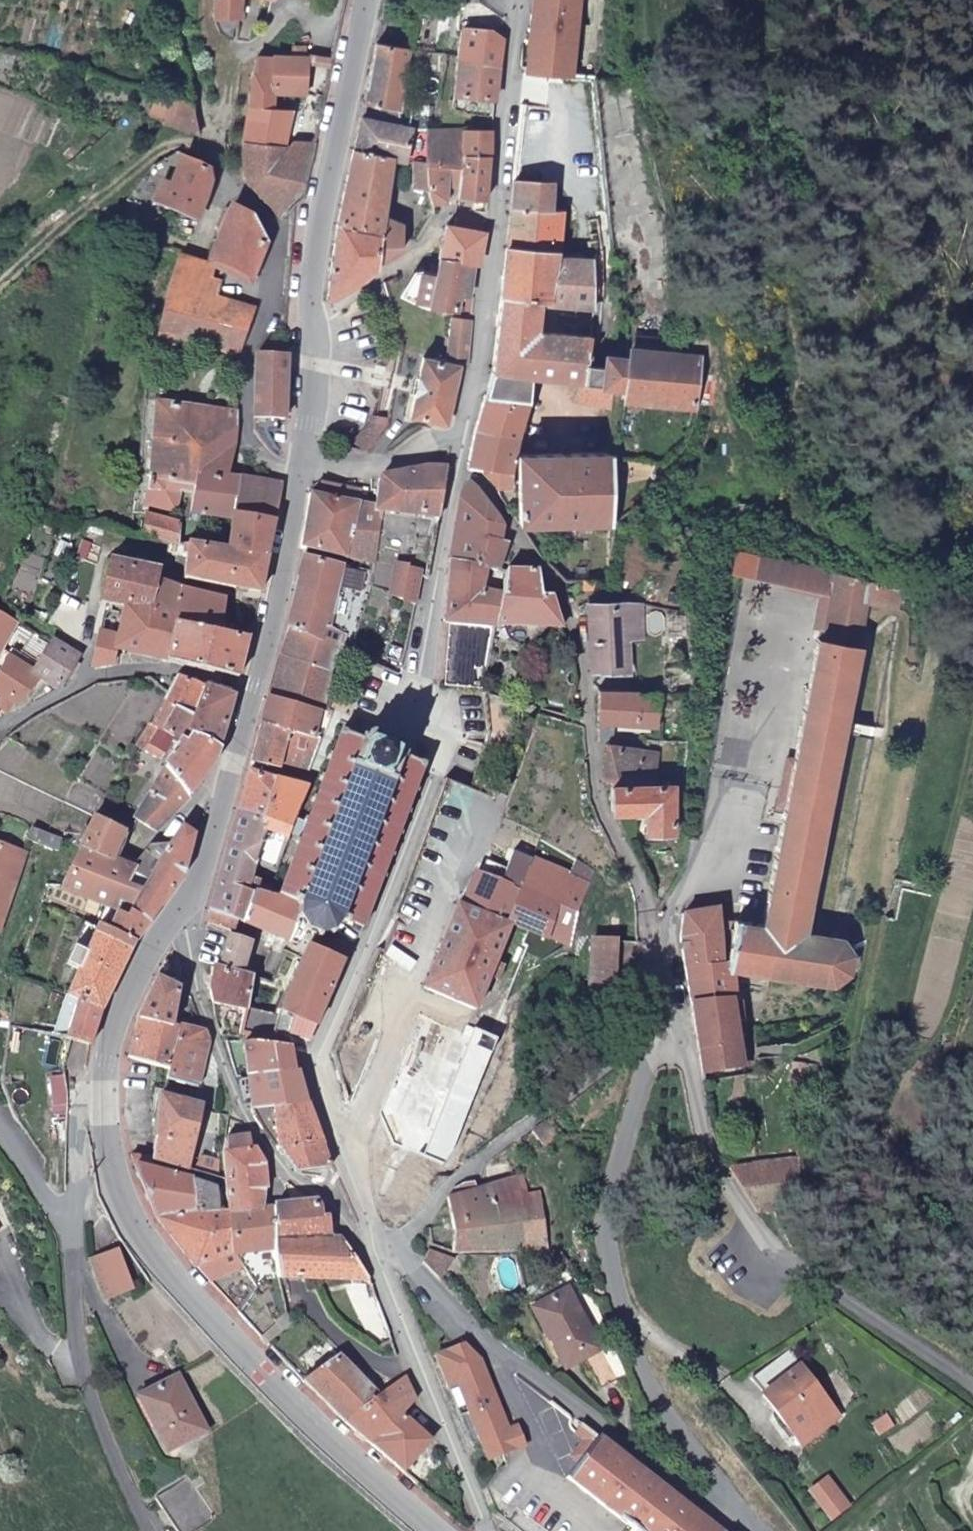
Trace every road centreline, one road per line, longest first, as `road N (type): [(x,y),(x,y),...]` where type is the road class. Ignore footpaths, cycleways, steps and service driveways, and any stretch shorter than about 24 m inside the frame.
road 1 (residential): [(487,1530),(413,1359),(318,1074),(437,768),(424,677),(453,466)]
road 2 (secondary): [(304,467),(274,619),(202,878),(149,954),(116,1024),(103,1101)]
road 3 (residential): [(681,1044),(644,894),(595,792),(566,597),(478,475),(453,466)]
road 4 (secondary): [(103,1101),(114,1184),(153,1257),(241,1352),(433,1530)]
road 5 (residential): [(681,1044),(647,1067),(614,1167),(605,1240),(610,1275),(648,1379),(757,1530)]
road 6 (secondary): [(368,0),(311,263),(315,373),(304,467)]
road 7 (residential): [(972,1386),(815,1281),(762,1234),(711,1154),(681,1044)]
road 8 (residential): [(459,439),(479,356),(520,0)]
road 9 (unclassified): [(150,1530),(81,1364),(74,1216)]
road 10 (track): [(216,150),(185,142),(158,151),(0,282)]
road 11 (residential): [(459,439),(434,439),(363,470),(304,467)]
road 12 (unclassified): [(74,1216),(77,1113),(83,1103),(103,1101)]

